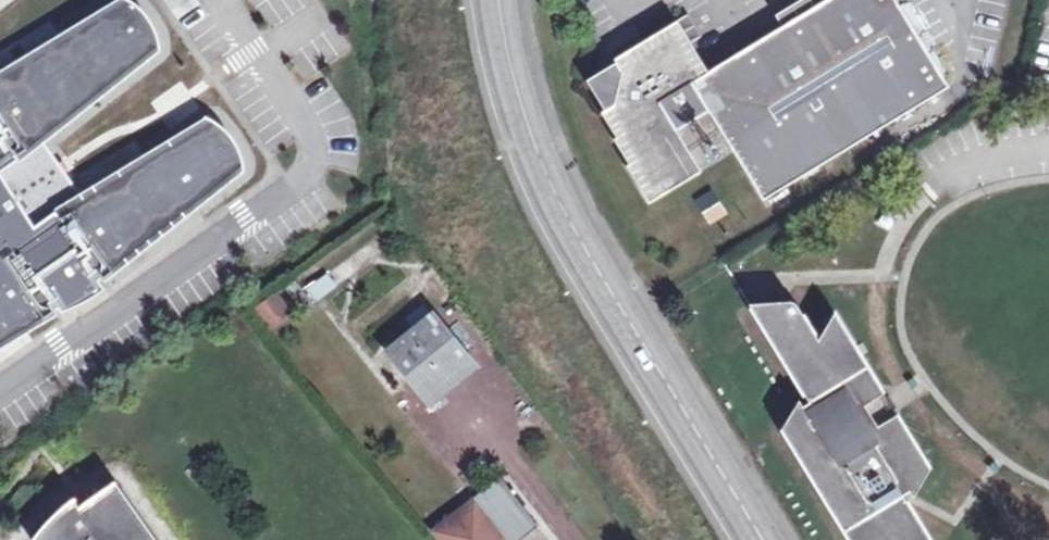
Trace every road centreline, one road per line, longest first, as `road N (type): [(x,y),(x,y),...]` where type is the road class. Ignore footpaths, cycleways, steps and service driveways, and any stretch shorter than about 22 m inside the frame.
road 1 (secondary): [(498,0),(511,99),(543,192),(763,539)]

